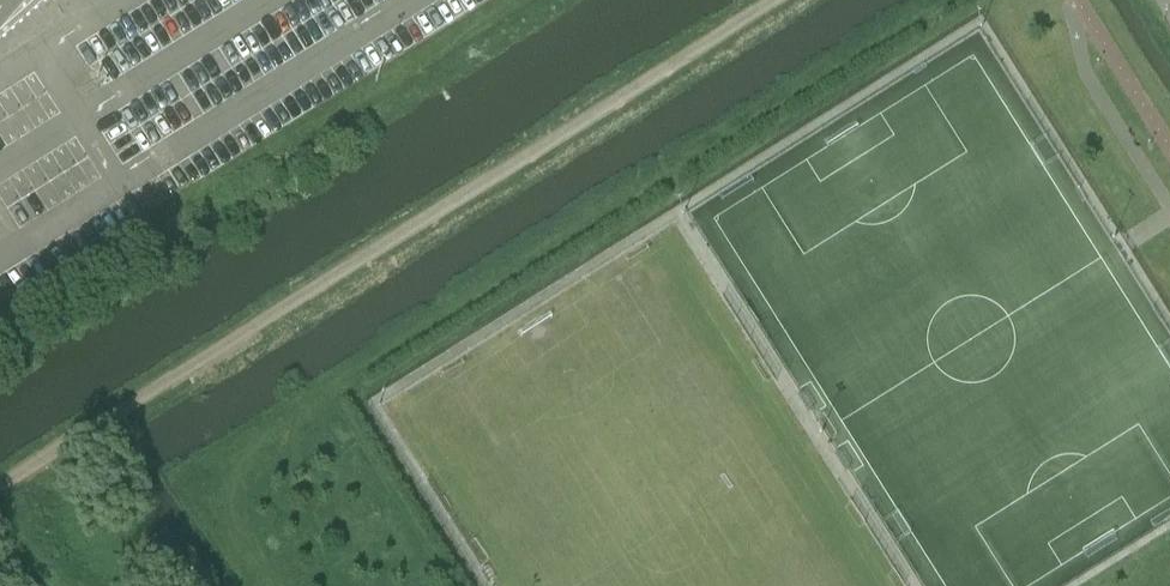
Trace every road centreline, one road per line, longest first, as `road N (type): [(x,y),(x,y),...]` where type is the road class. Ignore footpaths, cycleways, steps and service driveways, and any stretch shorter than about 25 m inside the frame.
road 1 (track): [(0,487),(770,0)]

